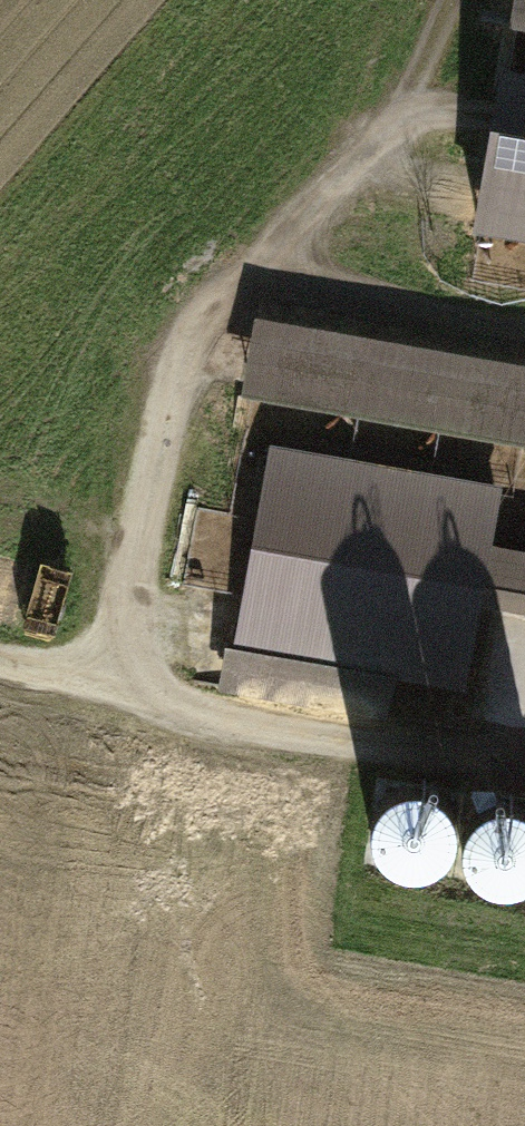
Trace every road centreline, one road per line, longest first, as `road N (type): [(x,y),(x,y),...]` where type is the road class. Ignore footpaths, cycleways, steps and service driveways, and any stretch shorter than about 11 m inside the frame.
road 1 (track): [(124,645),(68,672),(0,660)]

